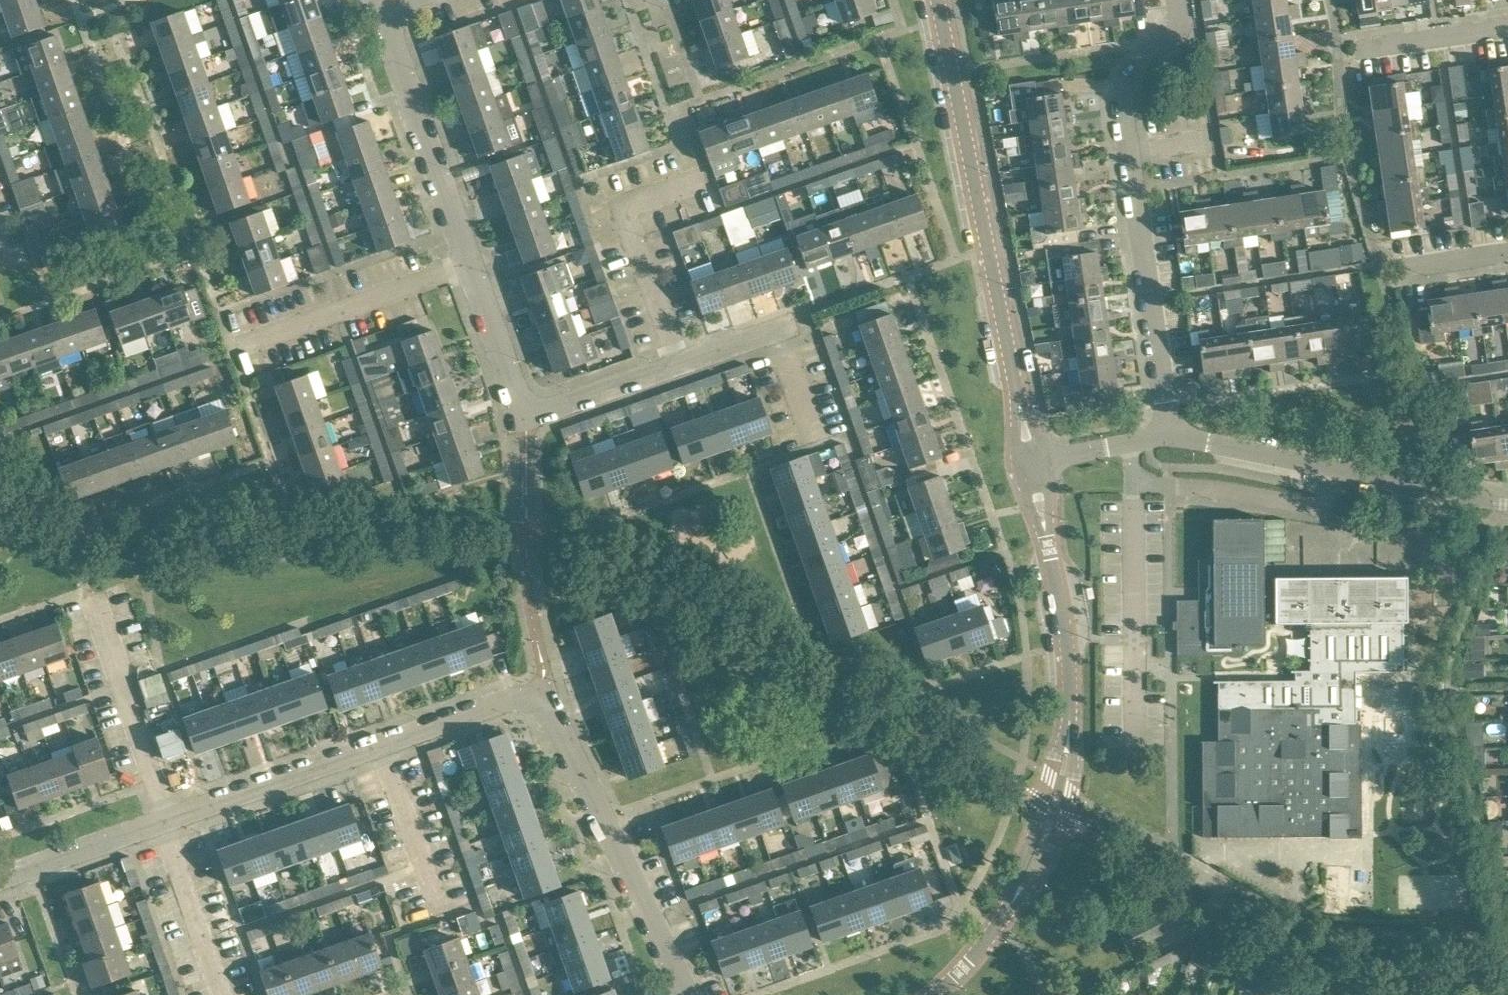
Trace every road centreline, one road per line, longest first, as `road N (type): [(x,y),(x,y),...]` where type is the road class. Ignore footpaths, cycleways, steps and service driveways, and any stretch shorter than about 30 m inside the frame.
road 1 (tertiary): [(939,994),(998,924),(1062,785),(1068,656),(1030,463)]
road 2 (tertiary): [(1030,463),(938,0)]
road 3 (residential): [(1169,437),(1122,102),(1169,41),(1177,0)]
road 4 (residential): [(528,405),(514,389),(380,12)]
road 5 (residential): [(169,818),(499,702),(542,702)]
road 6 (residential): [(687,994),(542,702)]
road 7 (residential): [(1461,498),(1169,437)]
road 8 (residential): [(169,818),(93,597)]
road 9 (residential): [(0,877),(169,818)]
road 10 (residential): [(625,208),(679,364)]
road 11 (residential): [(528,405),(547,410),(679,364)]
road 12 (residential): [(1354,51),(1507,30)]
road 13 (residential): [(1382,271),(1507,252)]

